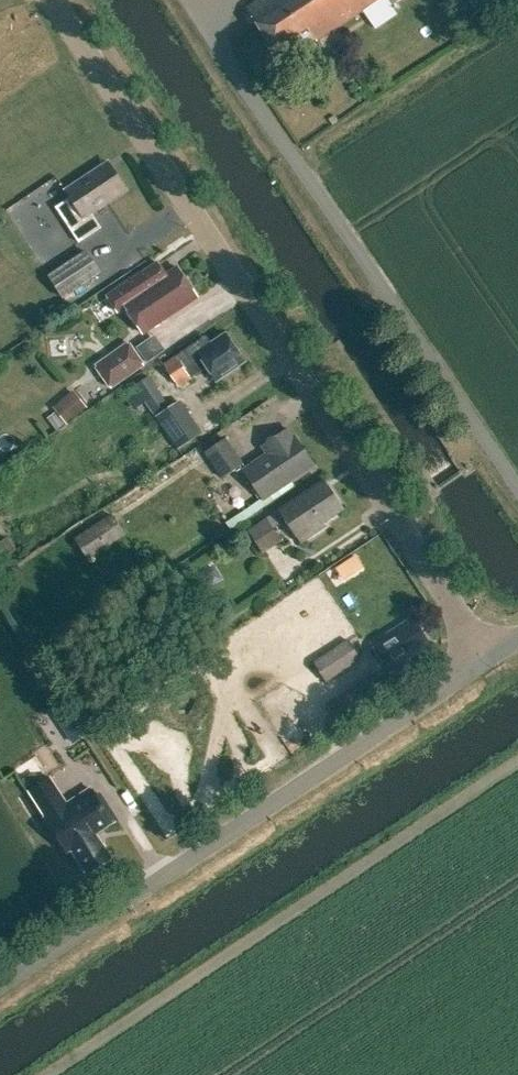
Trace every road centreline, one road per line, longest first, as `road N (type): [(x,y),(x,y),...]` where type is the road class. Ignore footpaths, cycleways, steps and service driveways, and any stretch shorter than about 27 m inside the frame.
road 1 (unclassified): [(483,660),(48,0)]
road 2 (unclassified): [(0,986),(483,660)]

